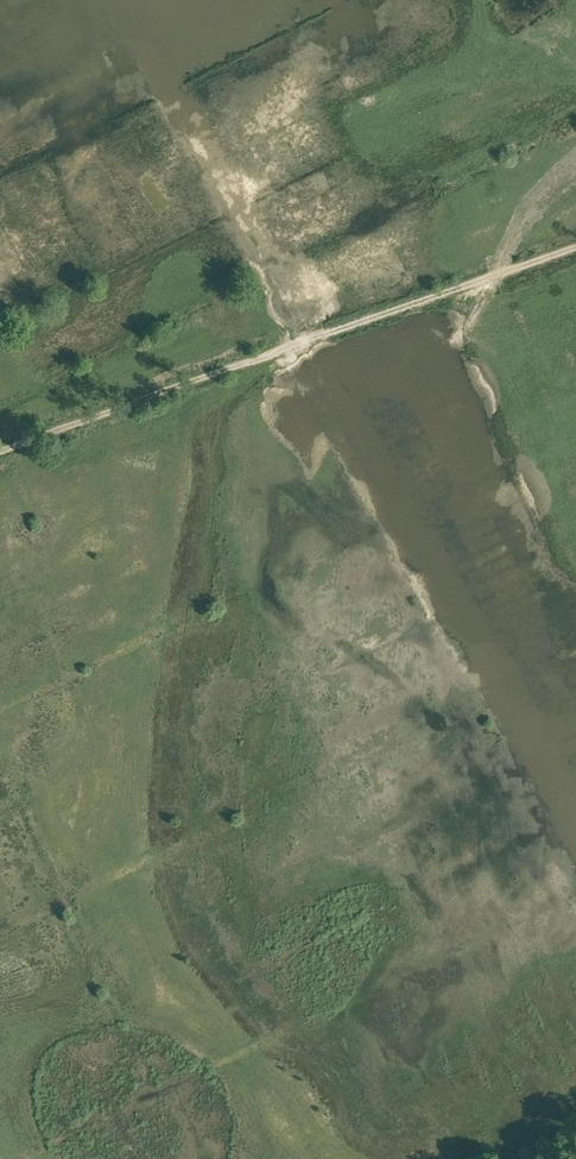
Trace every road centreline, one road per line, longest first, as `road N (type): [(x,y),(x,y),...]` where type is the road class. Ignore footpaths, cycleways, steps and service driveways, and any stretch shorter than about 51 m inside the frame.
road 1 (track): [(575,249),(0,449)]

